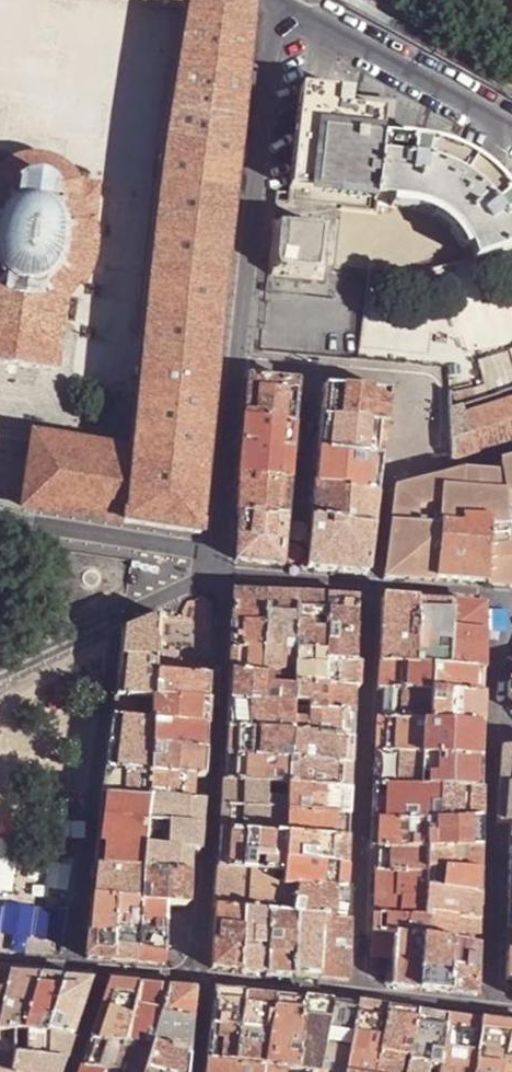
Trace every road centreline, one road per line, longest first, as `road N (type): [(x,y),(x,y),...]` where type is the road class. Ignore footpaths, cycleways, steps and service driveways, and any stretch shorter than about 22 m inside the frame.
road 1 (residential): [(197,1071),(223,608),(216,570)]
road 2 (residential): [(237,367),(274,0)]
road 3 (residential): [(276,0),(511,135)]
road 4 (residential): [(0,673),(216,570)]
road 5 (residential): [(0,519),(195,550),(216,570)]
road 6 (residential): [(300,507),(311,374),(237,367)]
road 7 (residential): [(216,570),(237,367)]

